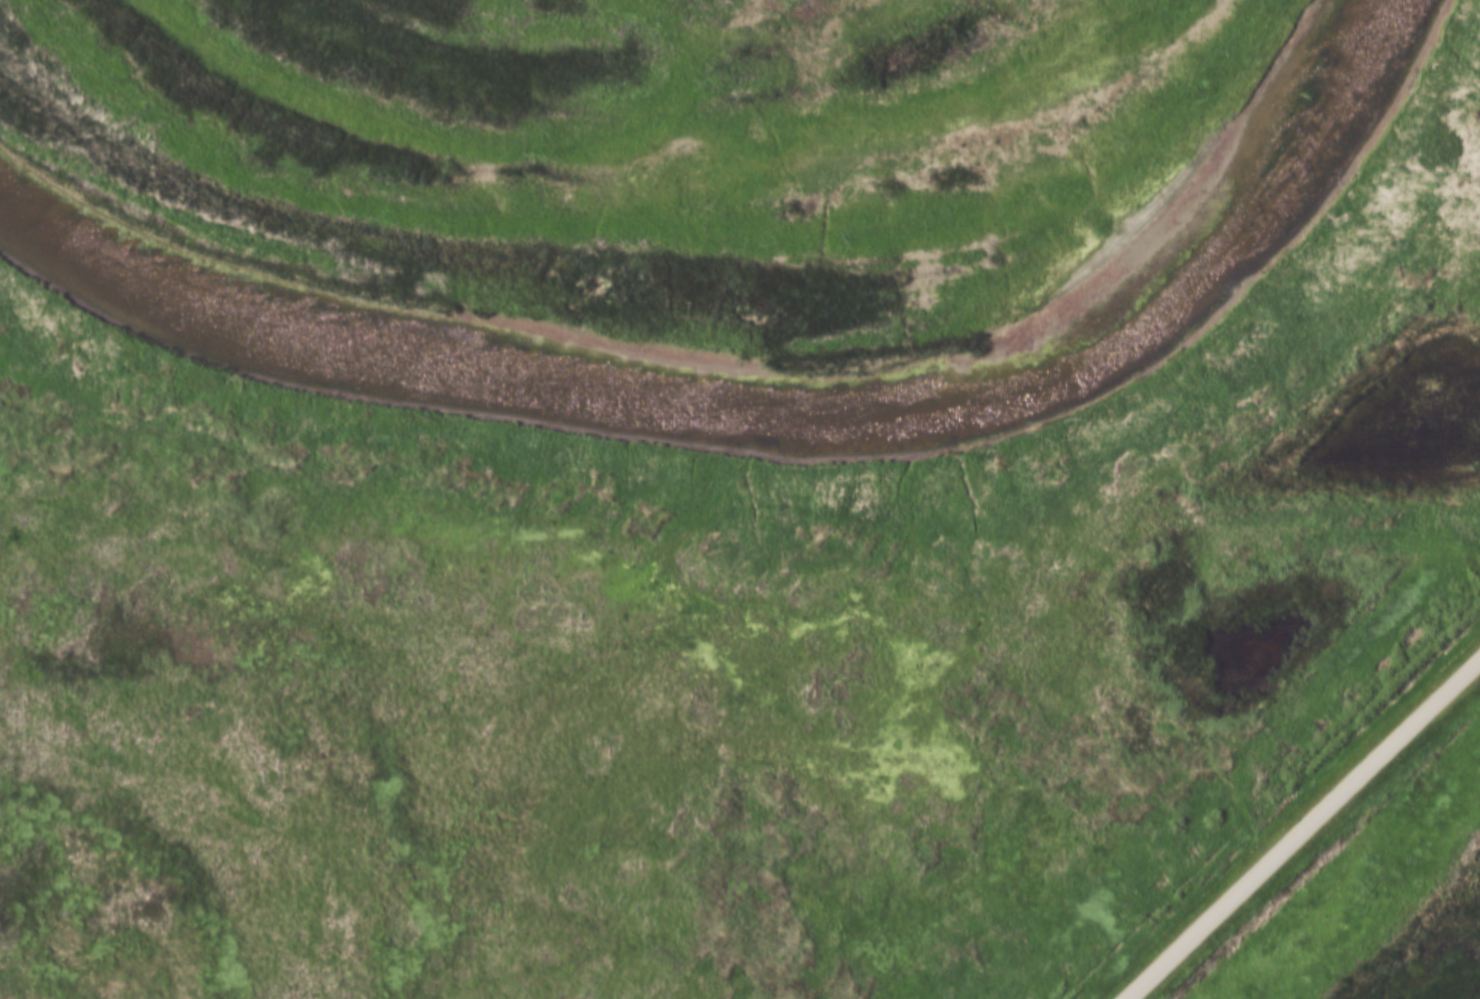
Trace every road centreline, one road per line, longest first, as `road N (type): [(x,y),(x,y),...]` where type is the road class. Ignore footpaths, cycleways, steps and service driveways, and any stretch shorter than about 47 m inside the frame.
road 1 (residential): [(1479,652),(1124,998)]

